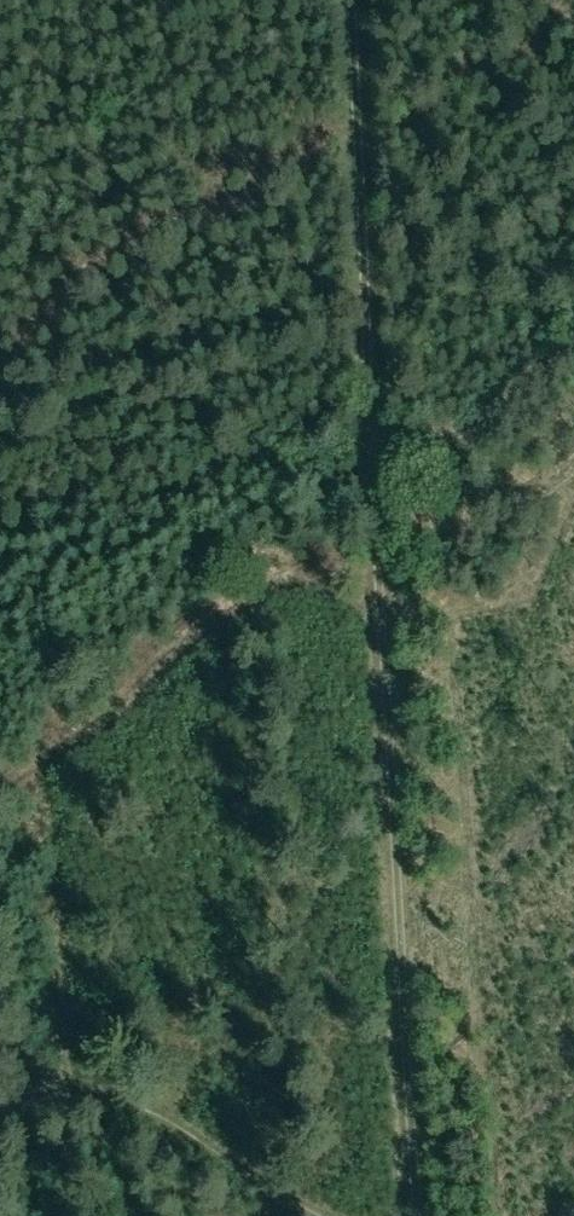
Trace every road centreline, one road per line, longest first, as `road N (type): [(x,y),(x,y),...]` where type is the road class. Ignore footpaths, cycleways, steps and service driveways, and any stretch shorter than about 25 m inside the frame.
road 1 (track): [(346,0),(414,1215)]
road 2 (track): [(0,1110),(59,1096),(142,1107),(321,1215)]
road 3 (track): [(445,441),(573,349)]

